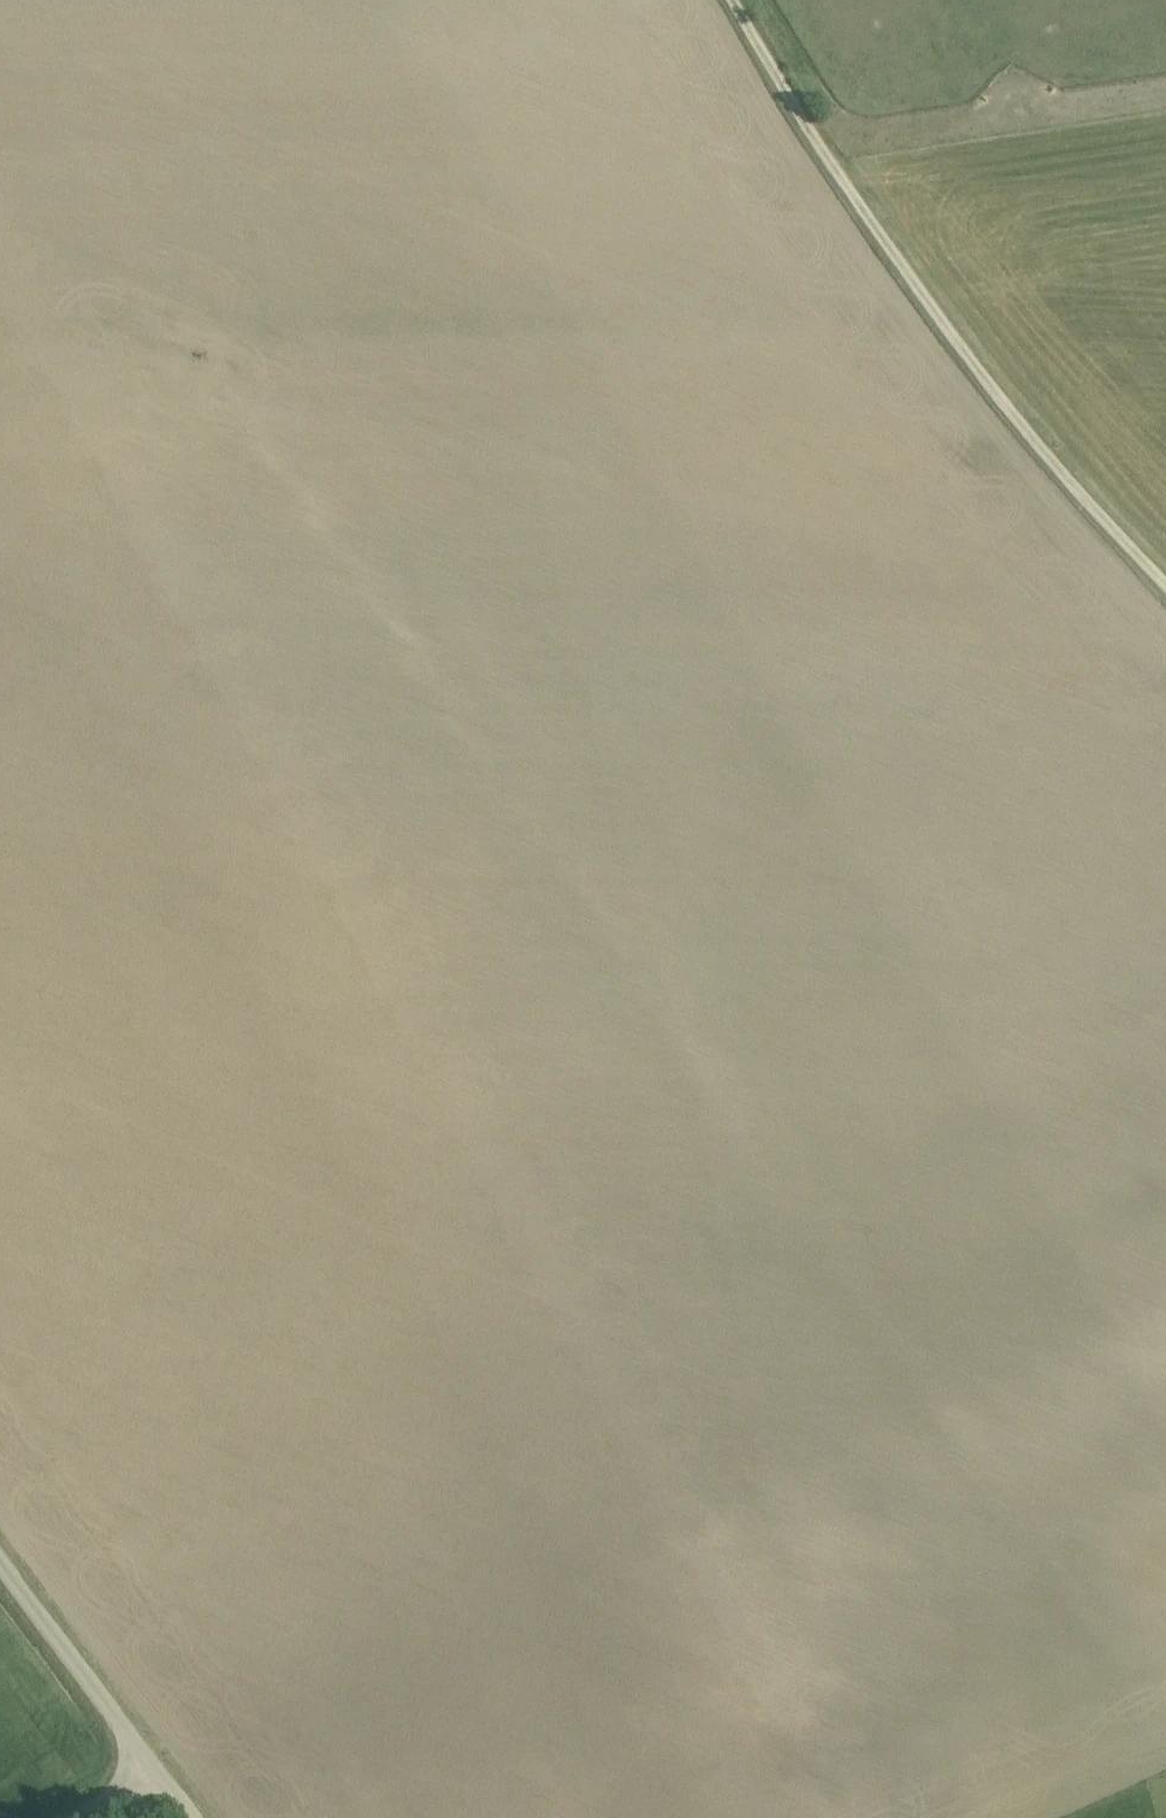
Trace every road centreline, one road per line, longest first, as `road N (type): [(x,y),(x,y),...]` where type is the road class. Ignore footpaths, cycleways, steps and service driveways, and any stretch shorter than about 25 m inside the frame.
road 1 (track): [(733,0),(876,232),(1051,461),(1165,585)]
road 2 (unclassified): [(193,1817),(0,1562)]

